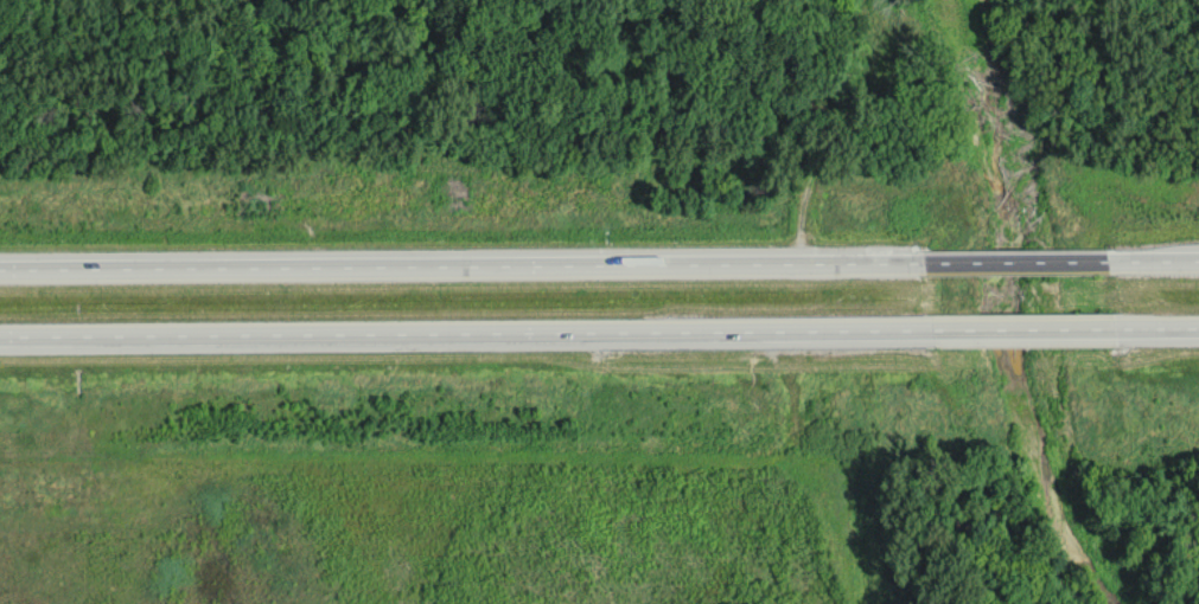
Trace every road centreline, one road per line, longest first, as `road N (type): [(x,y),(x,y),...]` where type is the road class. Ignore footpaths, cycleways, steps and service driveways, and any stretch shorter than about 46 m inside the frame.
road 1 (trunk): [(0,343),(923,332)]
road 2 (trunk): [(920,271),(0,273)]
road 3 (trunk): [(923,332),(1117,332)]
road 4 (trunk): [(1104,269),(920,271)]

